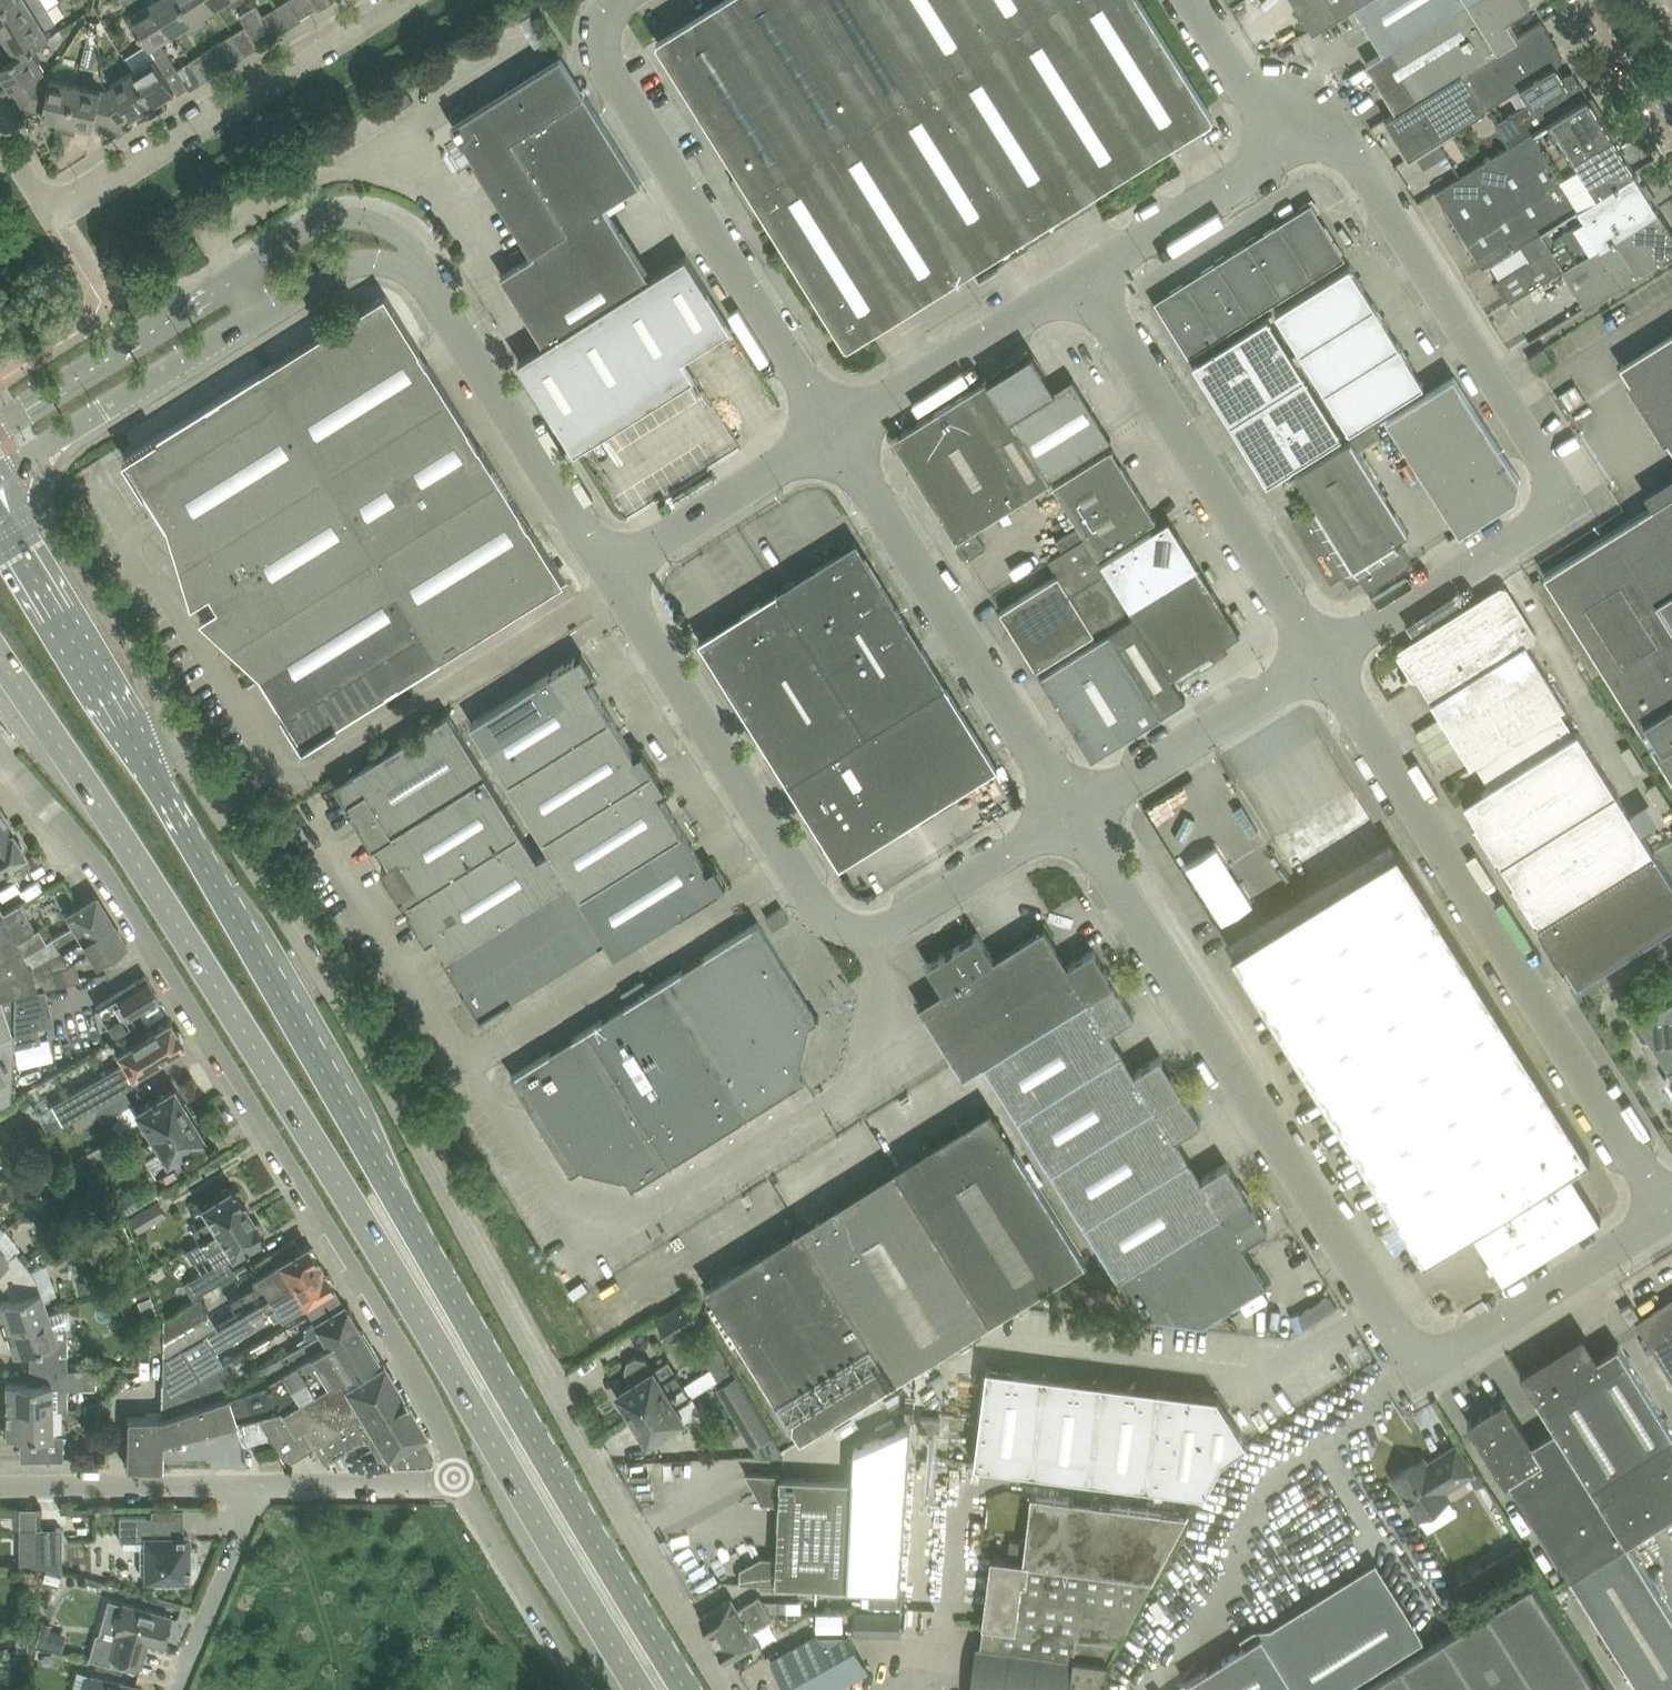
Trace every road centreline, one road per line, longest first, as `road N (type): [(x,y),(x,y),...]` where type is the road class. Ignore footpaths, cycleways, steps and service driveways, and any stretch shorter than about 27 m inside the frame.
road 1 (primary): [(0,661),(186,940),(641,1689)]
road 2 (residential): [(730,1689),(287,921),(178,745),(130,733)]
road 3 (primary): [(690,1689),(130,733)]
road 4 (unclassified): [(0,746),(100,863),(432,1397),(461,1483)]
road 5 (unclassified): [(1322,660),(1537,528),(1549,503),(1549,477),(1352,157),(1324,144),(1284,150)]
road 6 (unclassified): [(1671,1212),(1322,660)]
road 7 (unclassified): [(1427,1354),(1405,1342),(1071,813)]
road 8 (unclassified): [(839,428),(611,63),(608,14),(619,0)]
road 9 (unclassified): [(1071,813),(839,428)]
road 10 (unclassified): [(1322,660),(1087,277)]
road 11 (unclassified): [(848,928),(826,914),(795,867),(610,570)]
road 12 (residential): [(52,198),(378,0)]
road 13 (unclassified): [(610,570),(428,281)]
road 14 (unclassified): [(0,472),(263,313)]
road 15 (unclassified): [(1071,813),(1322,660)]
road 16 (unclassified): [(839,428),(1087,277)]
road 17 (unclassified): [(1427,1354),(1459,1346),(1671,1212)]
road 18 (unclassified): [(238,279),(0,425)]
road 19 (unclassified): [(610,570),(839,428)]
road 20 (residential): [(261,1485),(0,1486)]
road 21 (unclassified): [(848,928),(879,930),(1071,813)]
road 22 (primary): [(130,733),(0,524)]
road 23 (unclassified): [(461,1483),(586,1689)]
road 24 (unclassified): [(428,281),(412,247),(394,229),(367,220),(306,235),(238,279)]
road 25 (unclassified): [(1087,277),(1284,150)]
road 26 (residential): [(176,1689),(261,1485)]
road 27 (residential): [(461,1483),(261,1485)]
road 28 (unclassified): [(263,313),(339,267),(370,259),(394,261),(428,281)]
road 29 (unclassified): [(1284,150),(1190,0)]
road 30 (tertiary): [(1595,0),(1671,123)]

